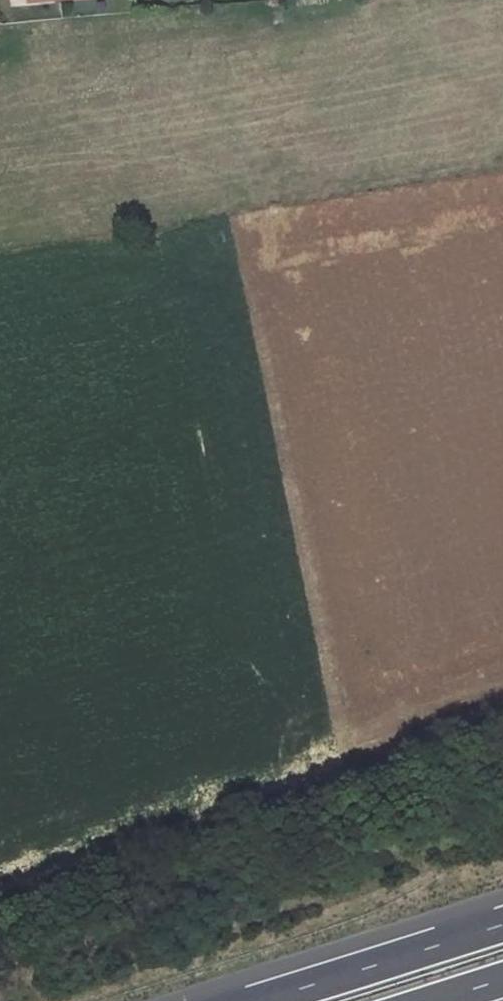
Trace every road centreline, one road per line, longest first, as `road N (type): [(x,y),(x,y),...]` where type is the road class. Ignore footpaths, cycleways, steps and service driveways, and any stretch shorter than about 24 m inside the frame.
road 1 (motorway): [(502,923),(258,1000)]

